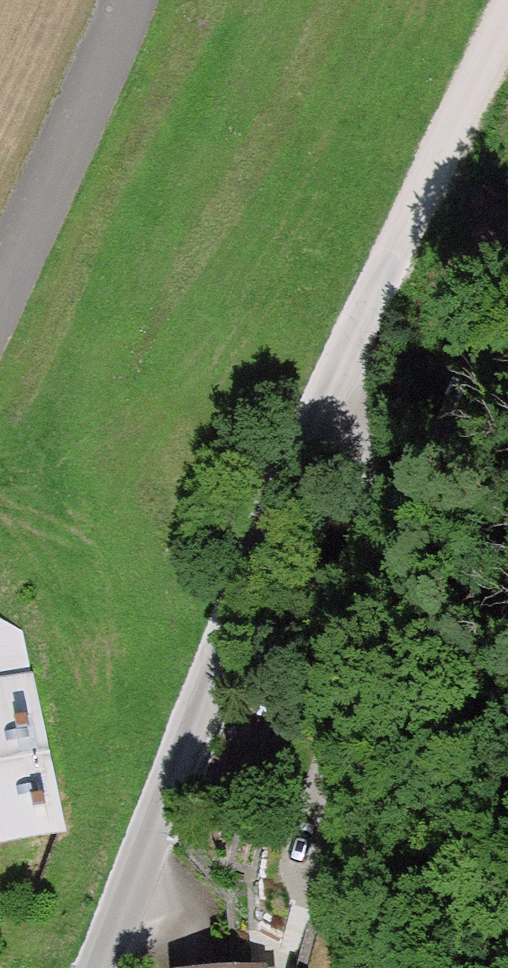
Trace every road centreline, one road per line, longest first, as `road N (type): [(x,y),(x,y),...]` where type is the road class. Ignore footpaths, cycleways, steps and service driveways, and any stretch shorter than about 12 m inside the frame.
road 1 (track): [(507,25),(332,387),(362,440),(372,502),(373,856),(402,967)]
road 2 (residential): [(332,387),(90,967)]
road 3 (residential): [(0,292),(131,0)]

